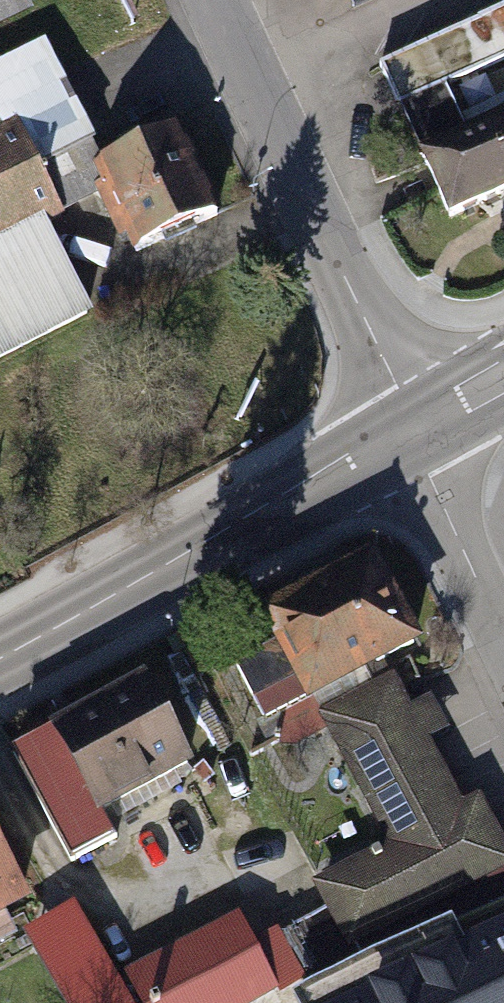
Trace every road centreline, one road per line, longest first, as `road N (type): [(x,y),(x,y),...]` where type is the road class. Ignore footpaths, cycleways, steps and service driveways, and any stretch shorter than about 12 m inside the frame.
road 1 (residential): [(216,0),(410,430)]
road 2 (primary): [(0,651),(410,430)]
road 3 (residential): [(410,430),(503,635)]

